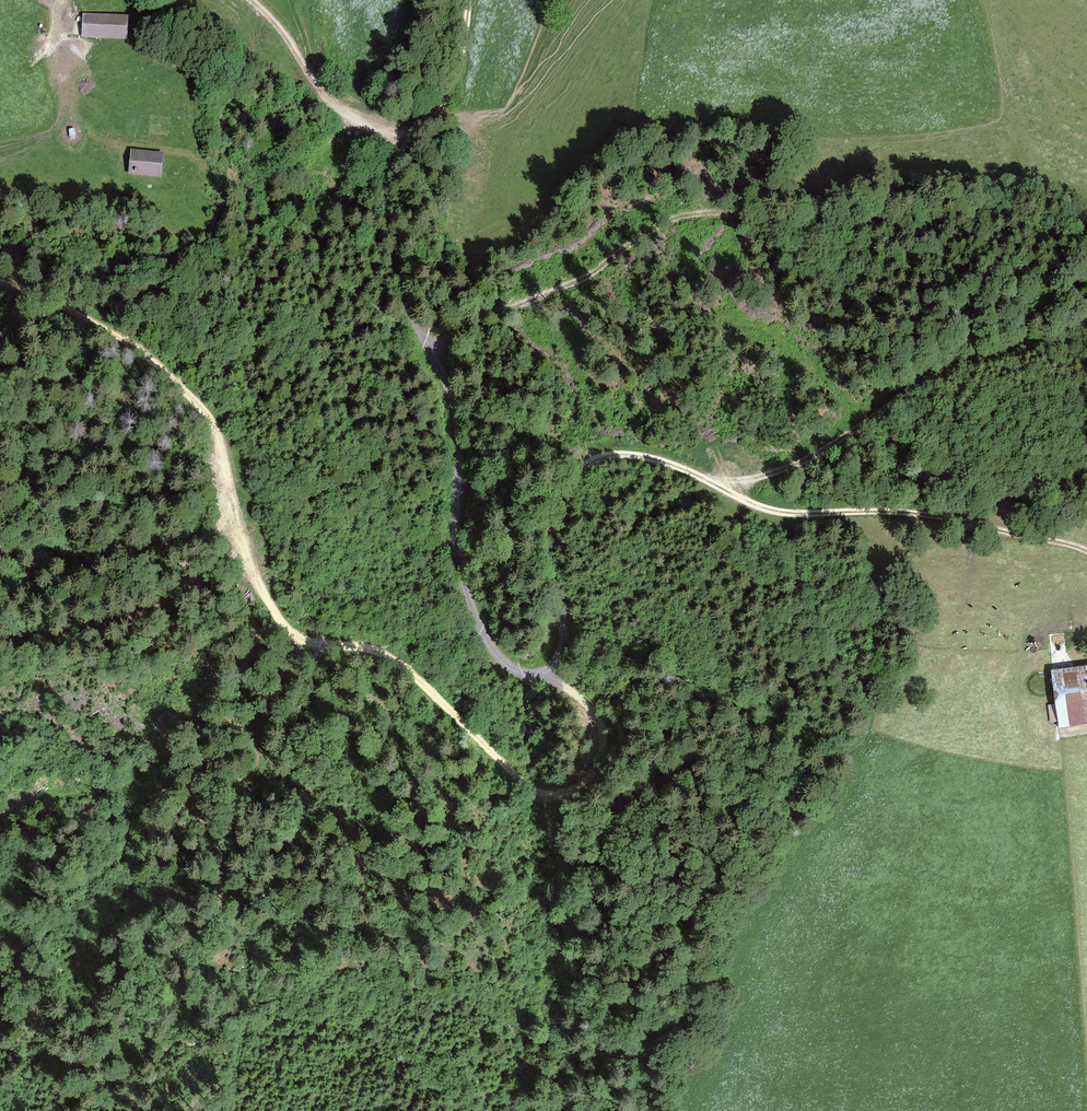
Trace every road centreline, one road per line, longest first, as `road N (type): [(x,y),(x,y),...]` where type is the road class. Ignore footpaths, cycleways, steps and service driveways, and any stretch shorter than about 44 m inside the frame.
road 1 (track): [(396,134),(389,207),(416,322),(457,418),(459,563),(479,626),(511,667),(547,673),(560,660),(565,621),(548,546),(566,488),(604,456),(658,460),(782,512),(933,515),(1086,552)]
road 2 (track): [(547,673),(592,709),(603,731),(600,766),(564,793),(536,788),(395,661),(309,642),(286,629),(241,544),(217,435),(157,366)]
road 3 (track): [(713,484),(747,481),(841,445),(971,367),(1041,346),(1086,348)]
road 4 (track): [(471,0),(452,95),(429,122),(396,134),(333,105),(252,0)]
road 5 (track): [(0,285),(74,311),(157,366)]

